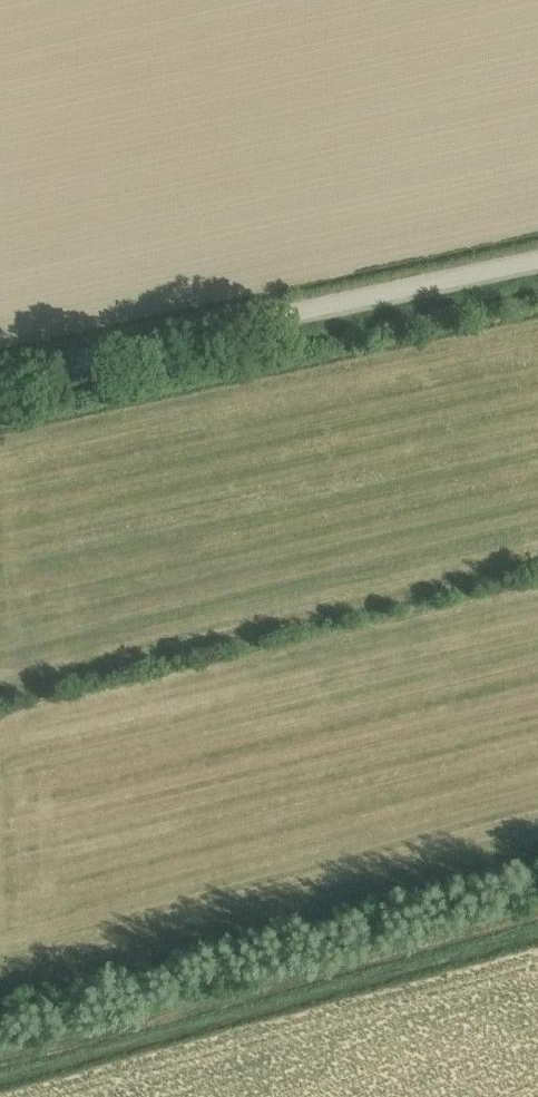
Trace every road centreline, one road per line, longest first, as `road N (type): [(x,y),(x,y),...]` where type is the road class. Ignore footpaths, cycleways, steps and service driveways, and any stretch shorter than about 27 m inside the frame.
road 1 (track): [(0,1067),(537,921)]
road 2 (unclassified): [(0,385),(537,265)]

